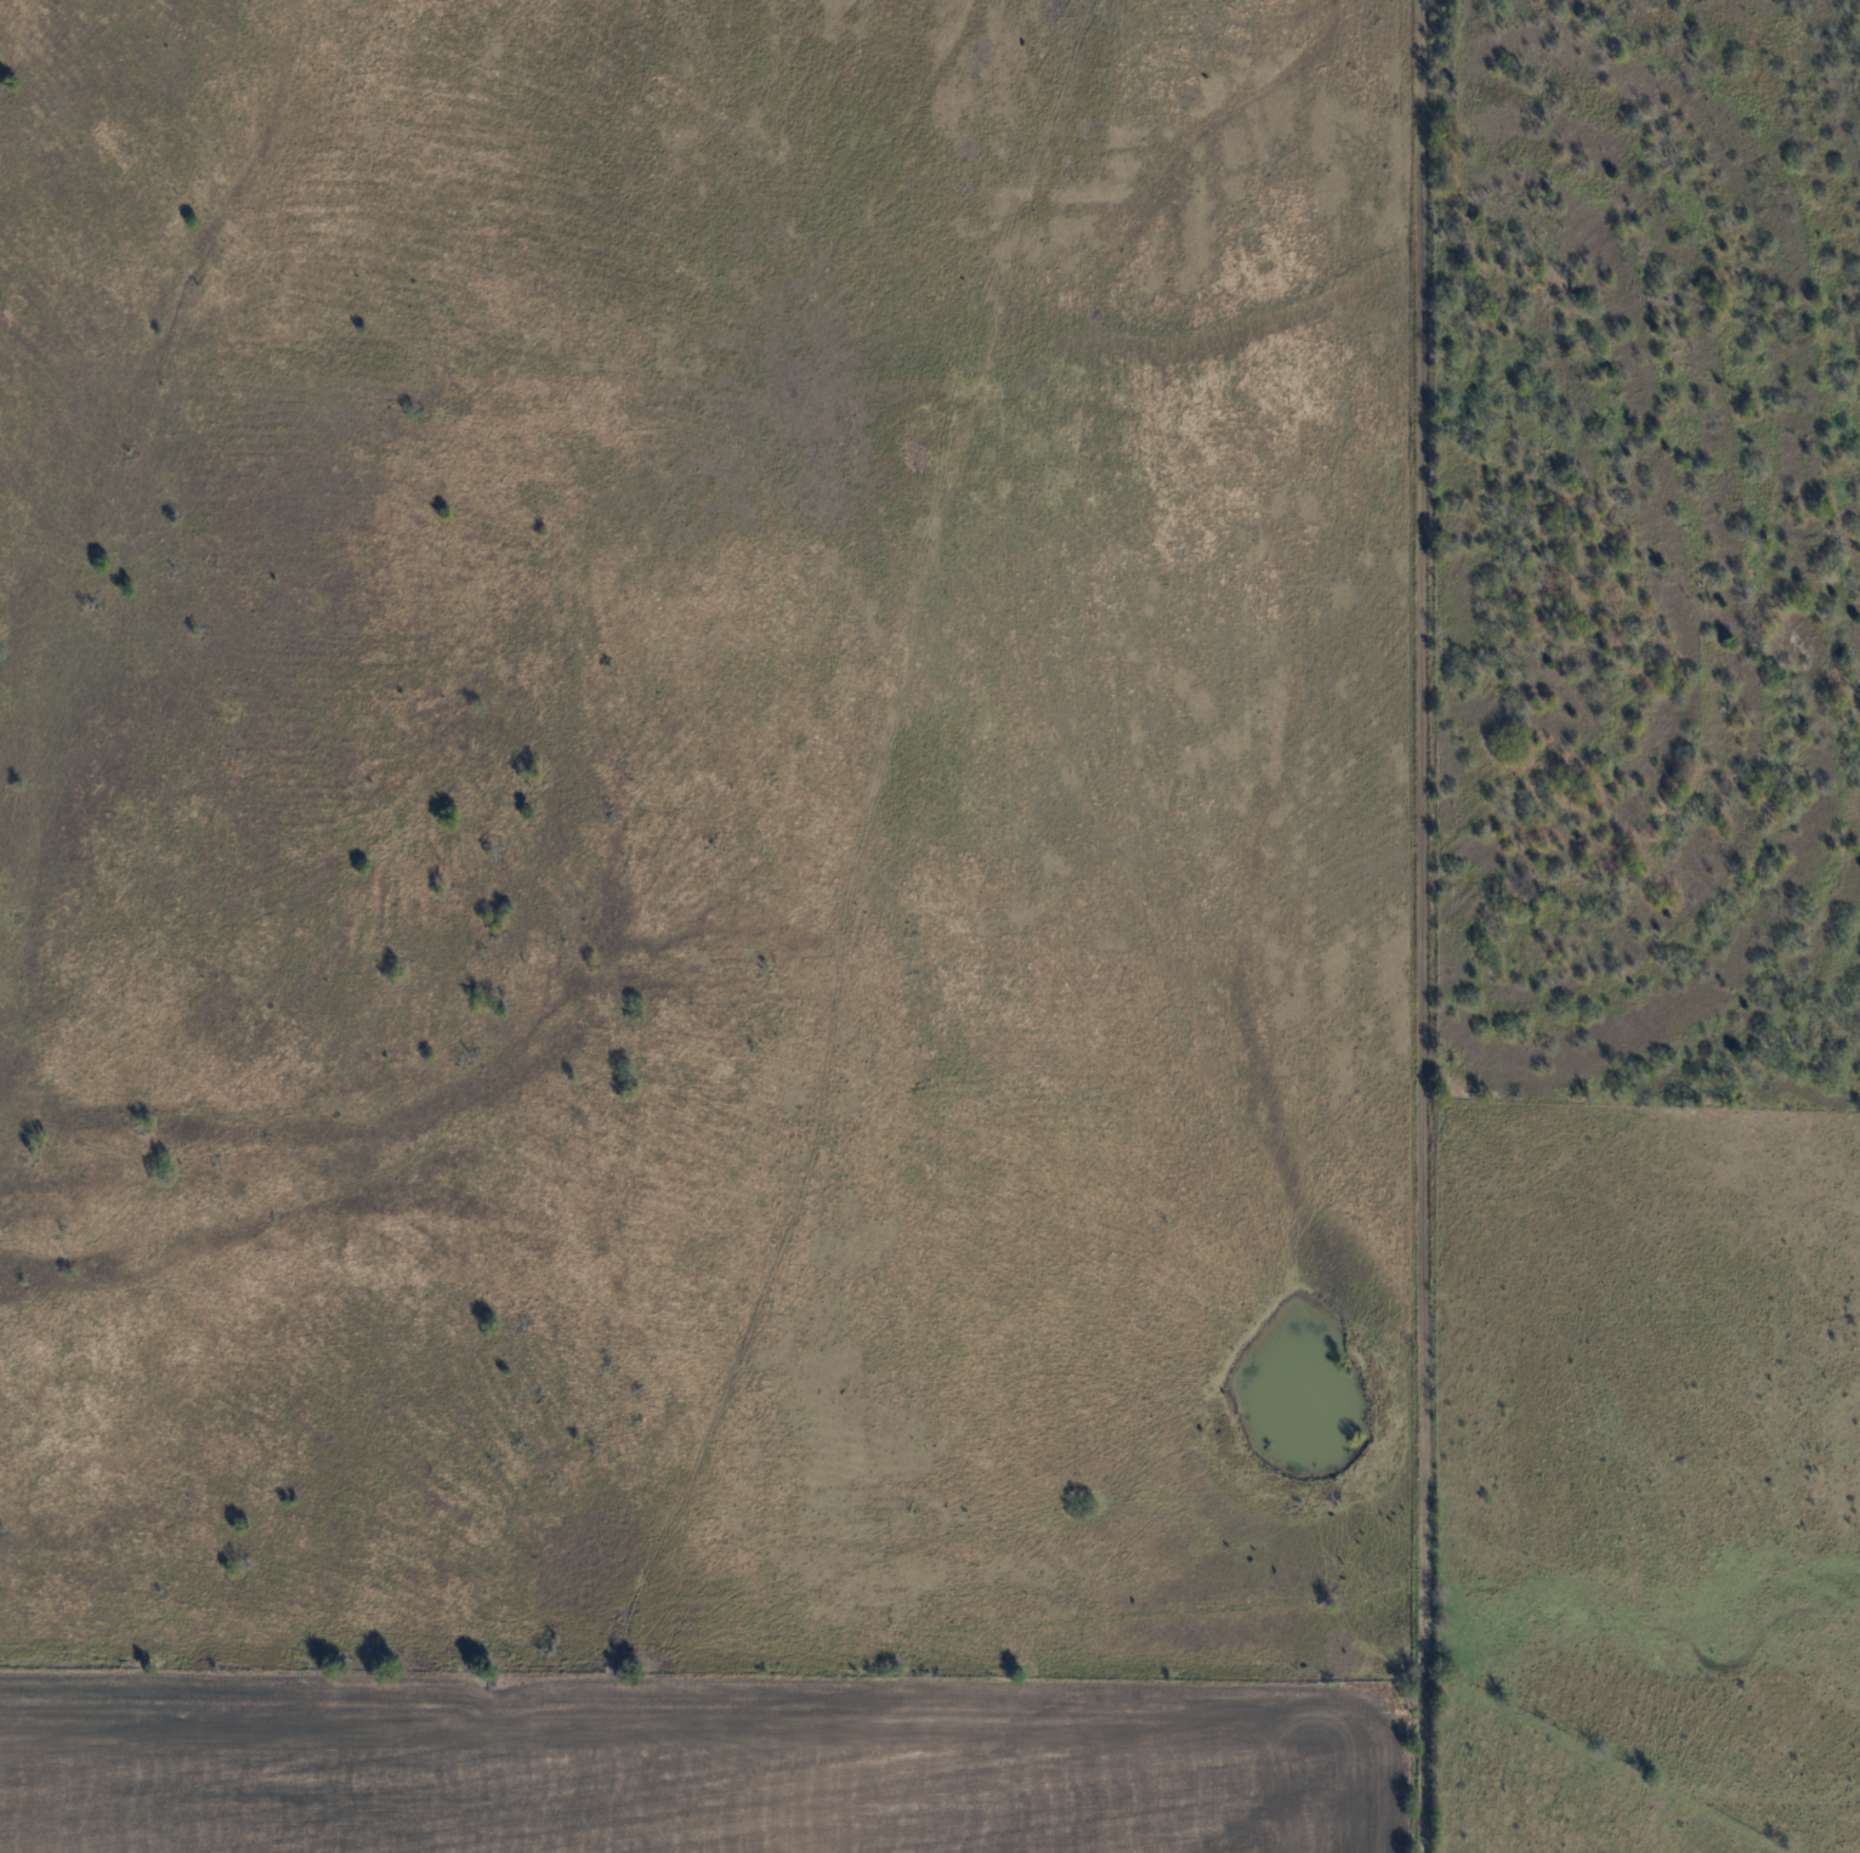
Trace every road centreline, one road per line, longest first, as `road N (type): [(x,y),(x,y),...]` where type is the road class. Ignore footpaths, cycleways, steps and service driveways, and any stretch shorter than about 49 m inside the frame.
road 1 (track): [(1420,1852),(1417,0)]

